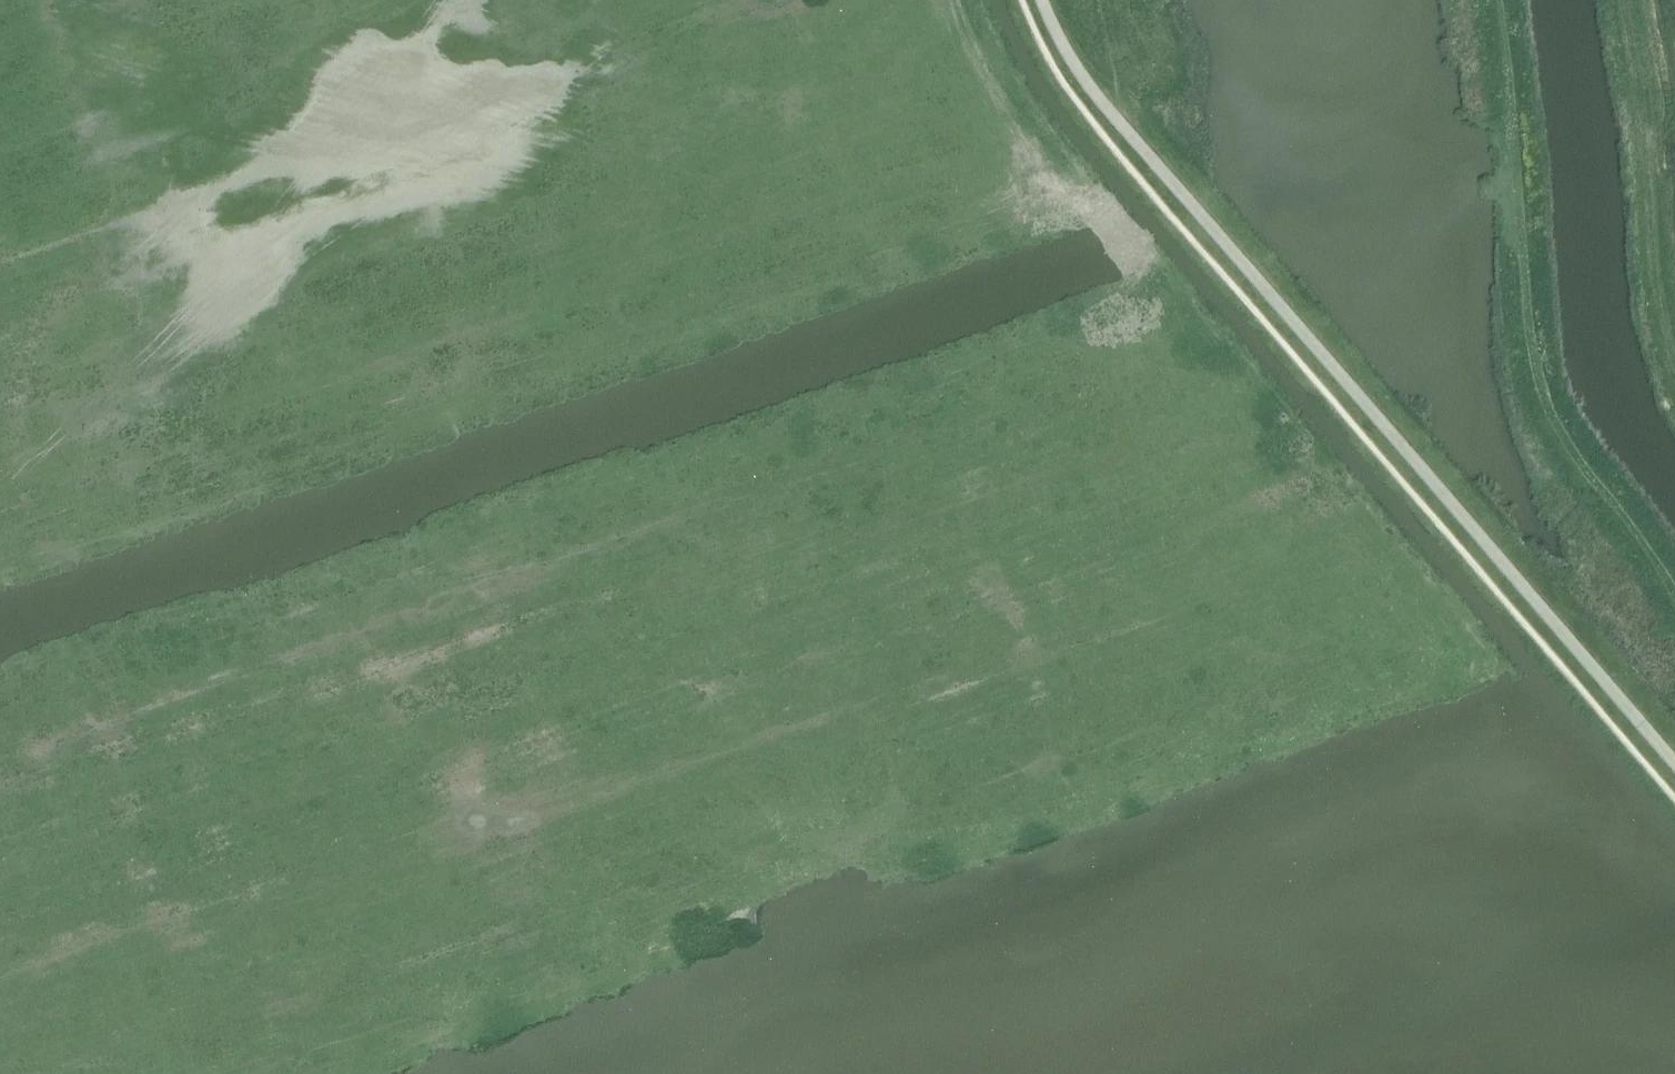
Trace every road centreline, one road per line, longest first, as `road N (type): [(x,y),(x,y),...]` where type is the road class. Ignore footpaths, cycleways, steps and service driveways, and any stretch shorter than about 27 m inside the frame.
road 1 (track): [(1618,0),(1674,362)]

